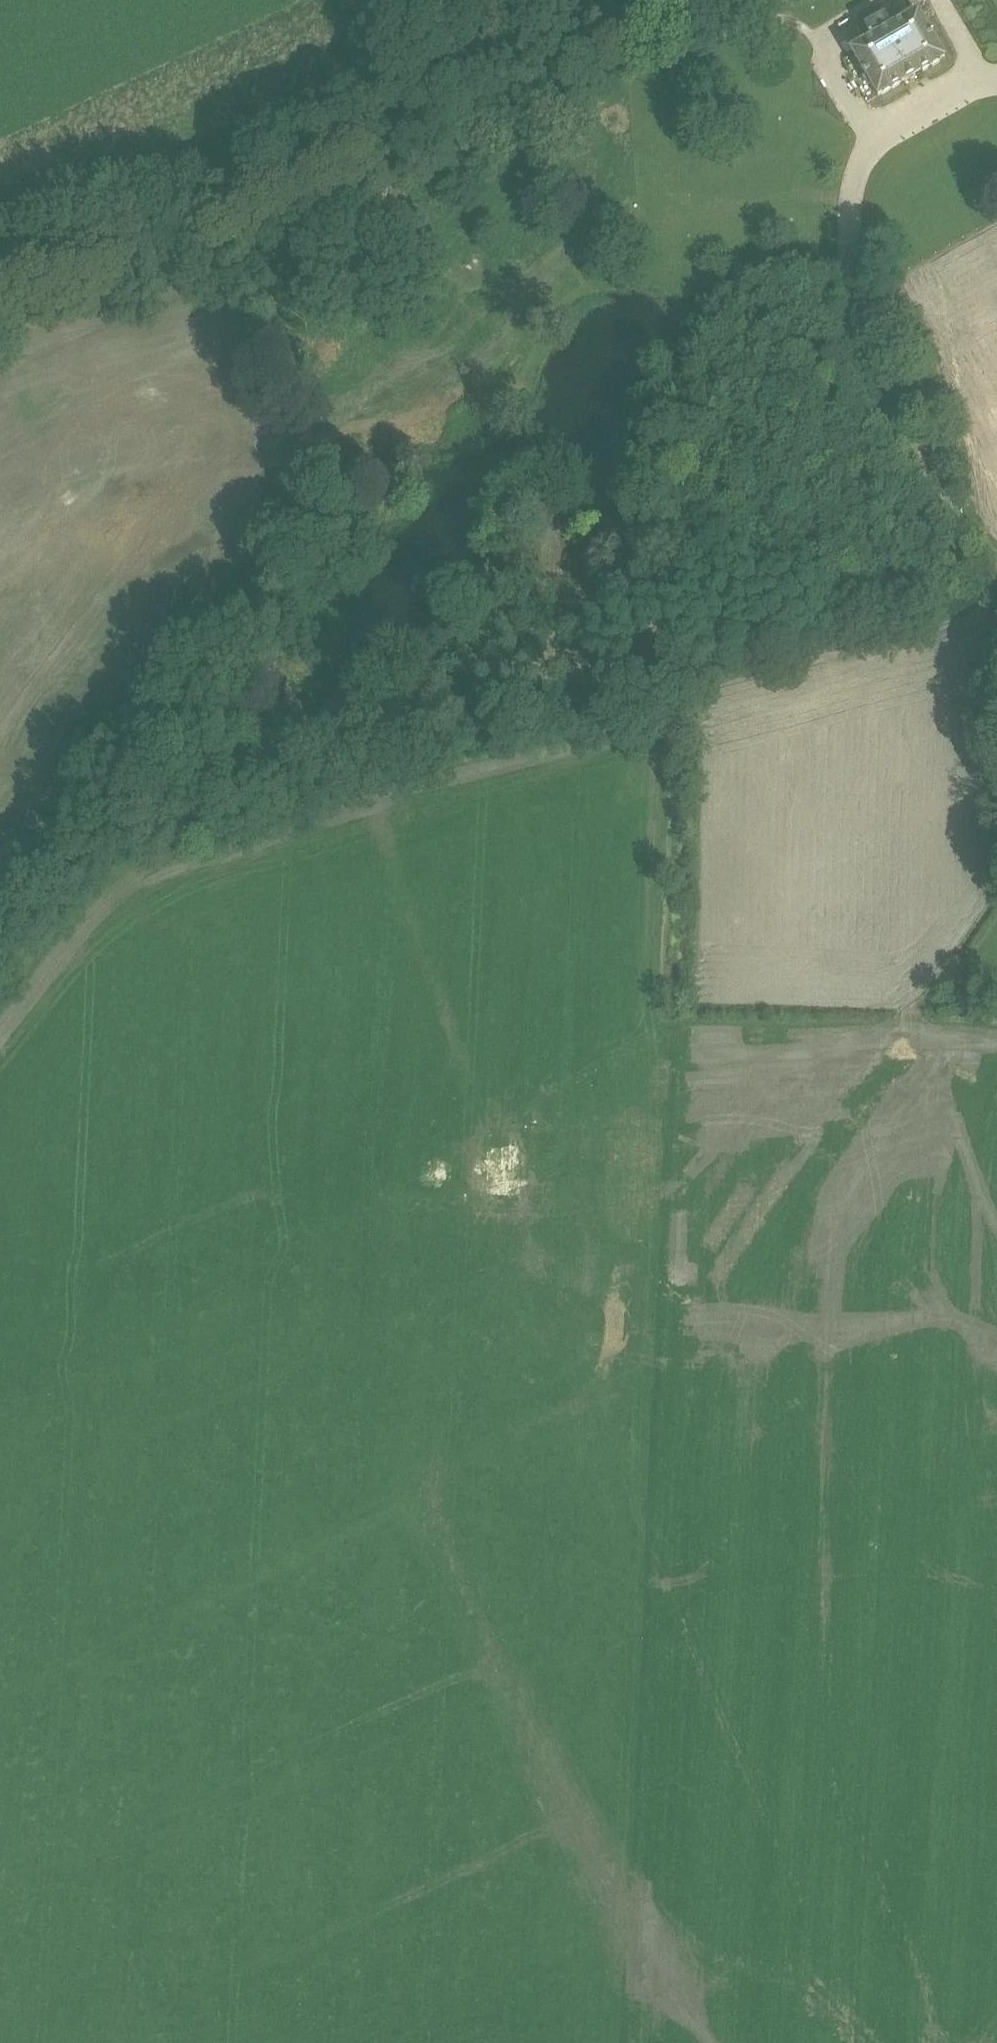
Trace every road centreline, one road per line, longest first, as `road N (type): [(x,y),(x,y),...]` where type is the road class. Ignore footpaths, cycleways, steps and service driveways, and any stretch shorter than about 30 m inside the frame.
road 1 (track): [(996,85),(977,82),(943,98),(877,144),(862,176),(854,276),(865,363),(897,446),(927,494),(996,565)]

